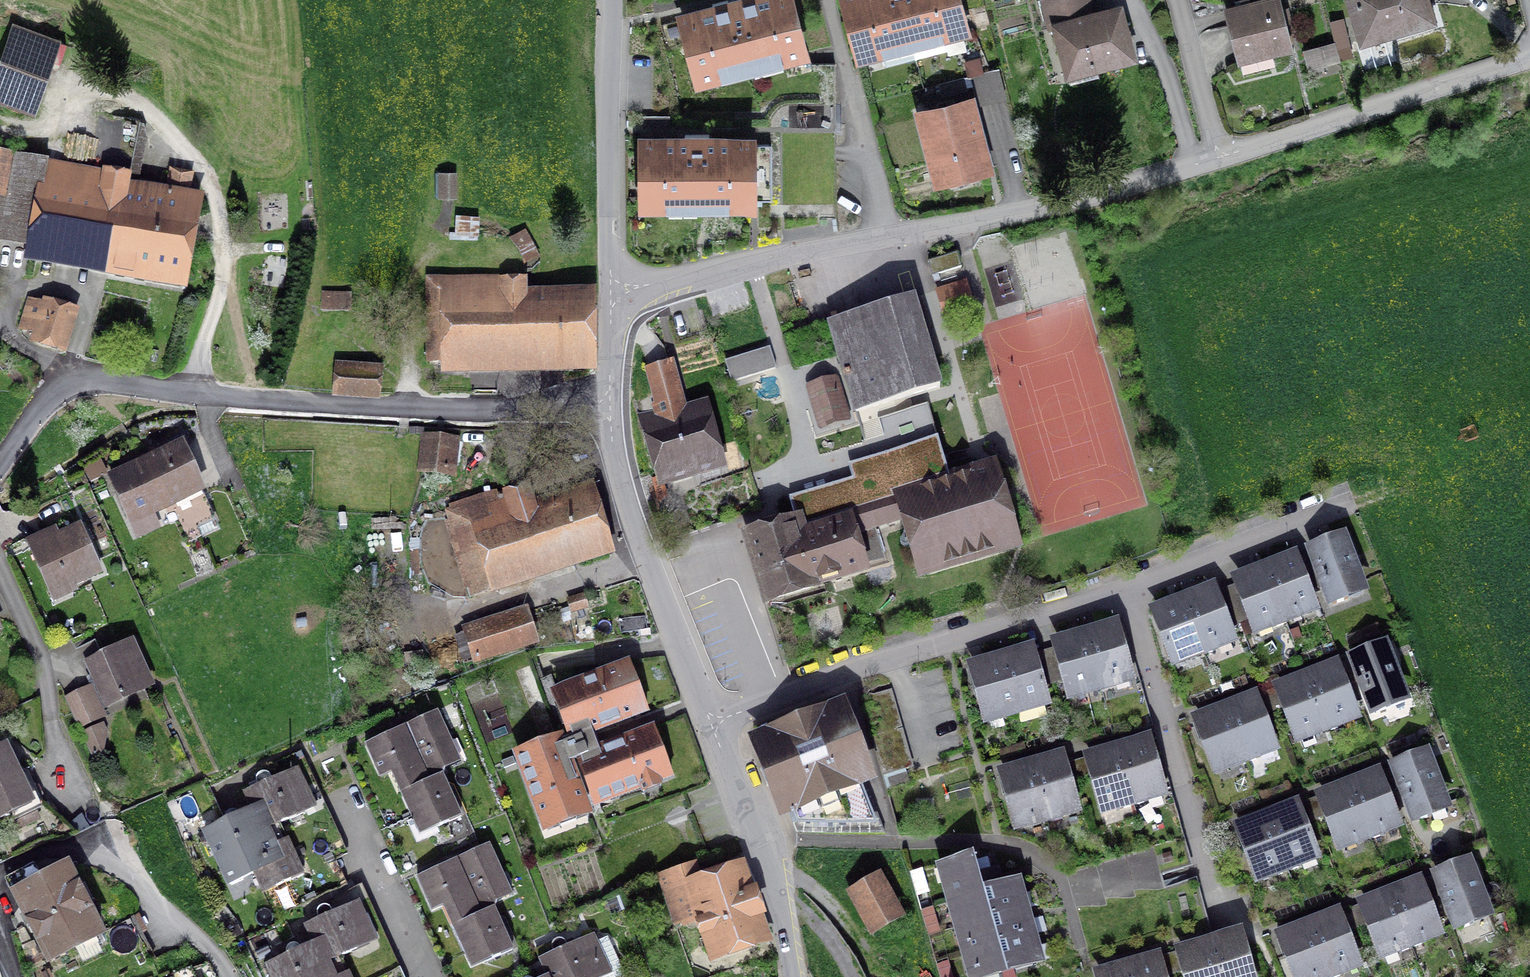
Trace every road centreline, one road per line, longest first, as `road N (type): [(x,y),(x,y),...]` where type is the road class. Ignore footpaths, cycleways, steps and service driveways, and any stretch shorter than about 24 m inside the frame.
road 1 (residential): [(711,722),(887,658),(1126,589),(1350,503)]
road 2 (residential): [(608,409),(428,408),(251,389),(164,391),(67,404),(42,415),(0,464)]
road 3 (residential): [(612,291),(961,227),(1219,164)]
road 4 (tertiary): [(711,722),(623,494),(608,409)]
road 5 (residential): [(1219,164),(1529,61)]
road 6 (tertiary): [(612,291),(613,0)]
road 7 (tertiary): [(794,976),(776,896),(711,722)]
road 8 (residential): [(0,565),(43,654),(56,767)]
road 9 (residential): [(428,976),(343,793)]
road 10 (residential): [(228,976),(172,912),(104,859)]
road 11 (residential): [(1182,0),(1219,164)]

